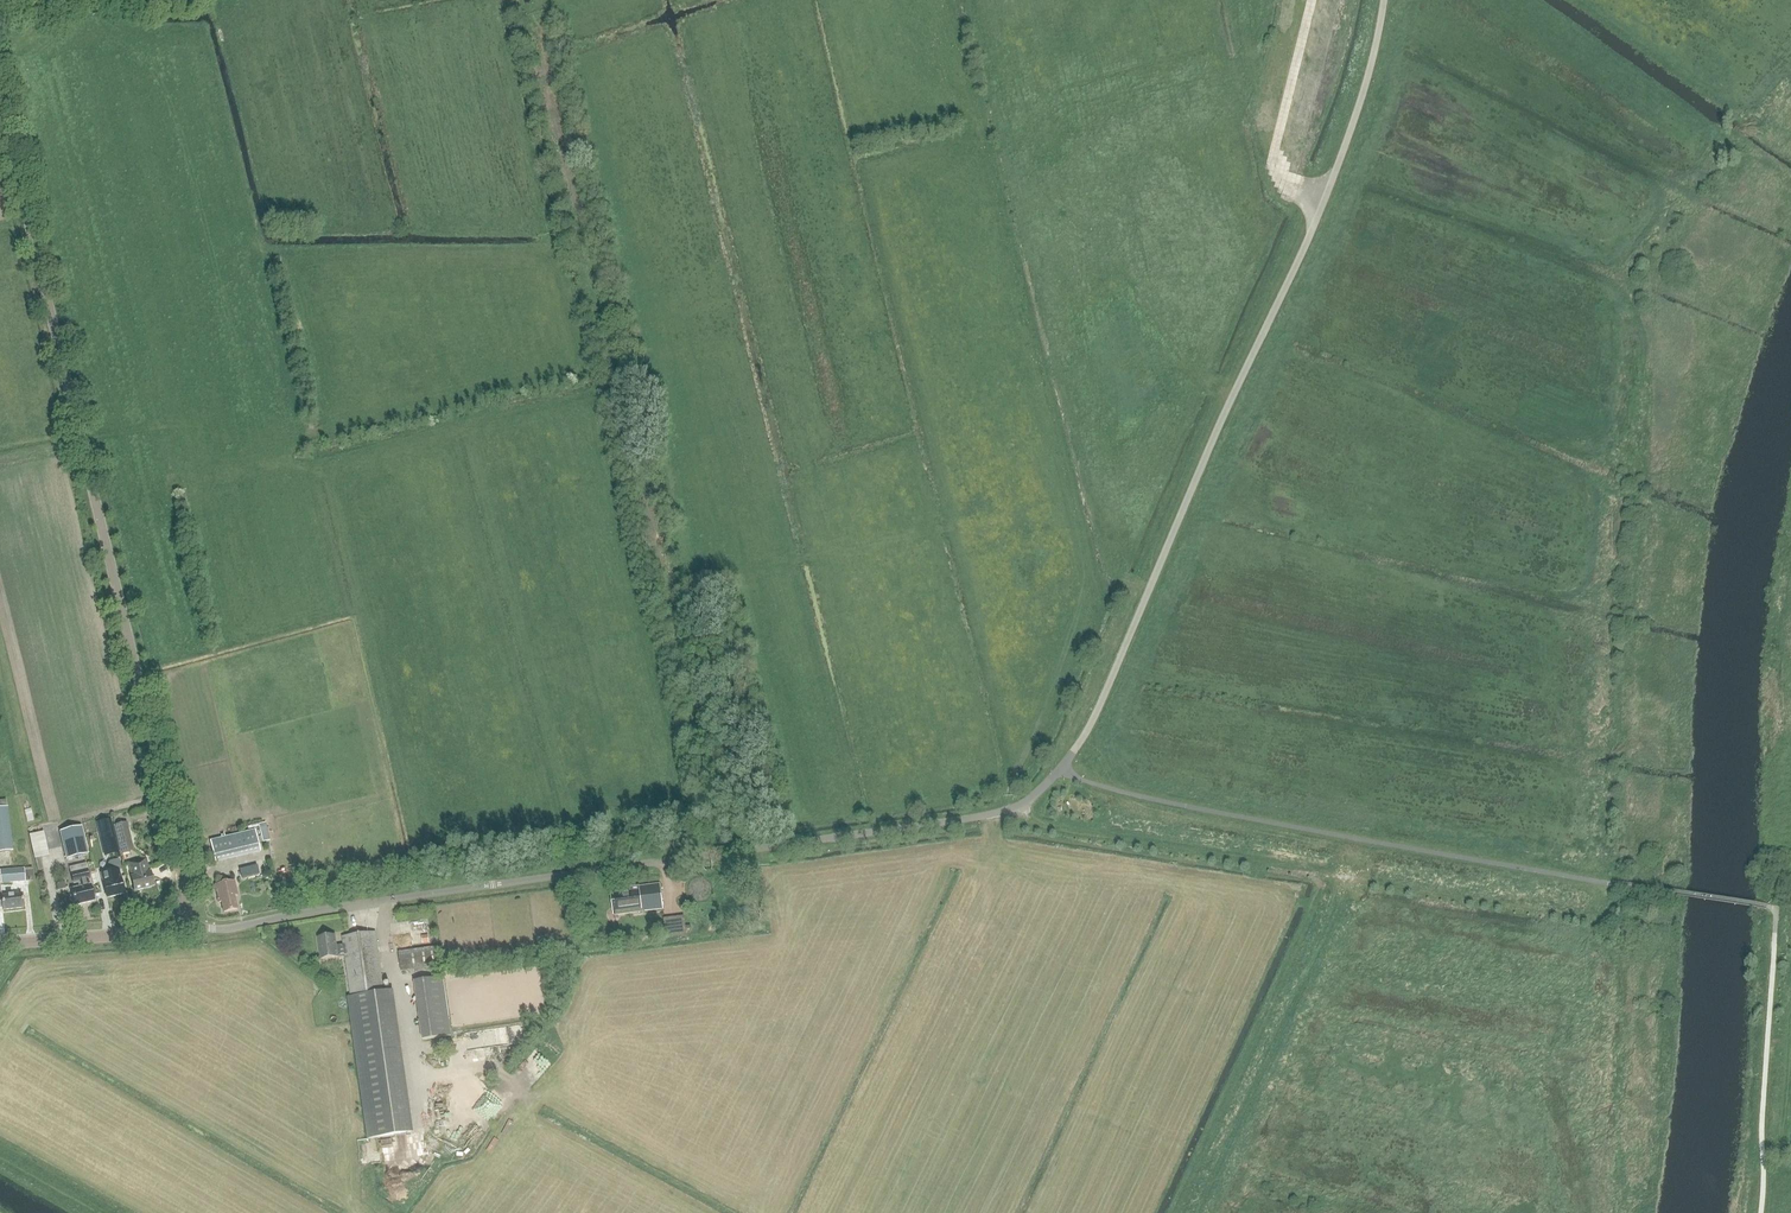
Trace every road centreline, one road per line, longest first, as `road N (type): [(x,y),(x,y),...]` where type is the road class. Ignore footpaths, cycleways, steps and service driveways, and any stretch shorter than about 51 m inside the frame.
road 1 (unclassified): [(492,885),(987,815),(1049,783),(1091,723),(1305,243),(1360,100),(1384,0)]
road 2 (tertiary): [(182,911),(183,867),(0,103)]
road 3 (track): [(1365,840),(1197,1212)]
road 4 (residential): [(182,911),(220,929),(492,885)]
road 5 (tertiary): [(0,944),(141,934),(182,911)]

